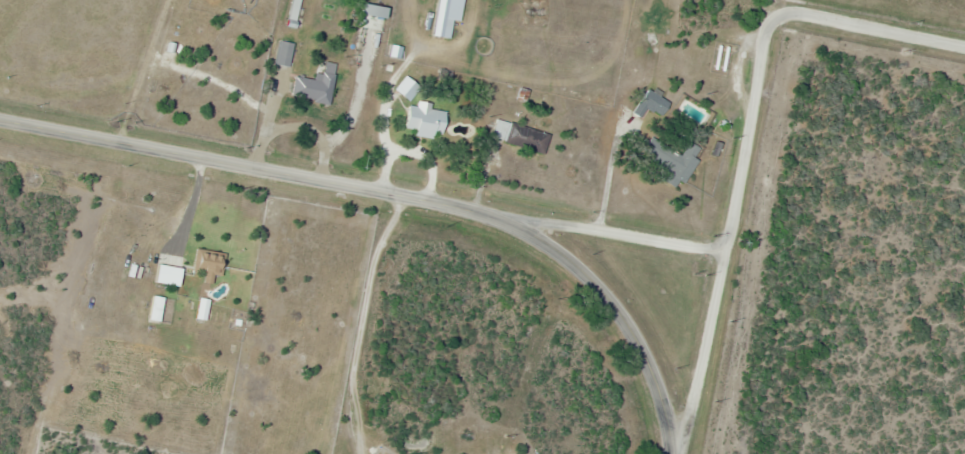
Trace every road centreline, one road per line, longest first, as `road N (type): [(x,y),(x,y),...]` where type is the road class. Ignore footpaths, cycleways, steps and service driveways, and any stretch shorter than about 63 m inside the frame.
road 1 (tertiary): [(673,453),(635,334),(592,277),(545,239),(461,206),(0,119)]
road 2 (residential): [(687,453),(777,42),(820,27),(964,54)]
road 3 (residential): [(461,206),(730,253)]

